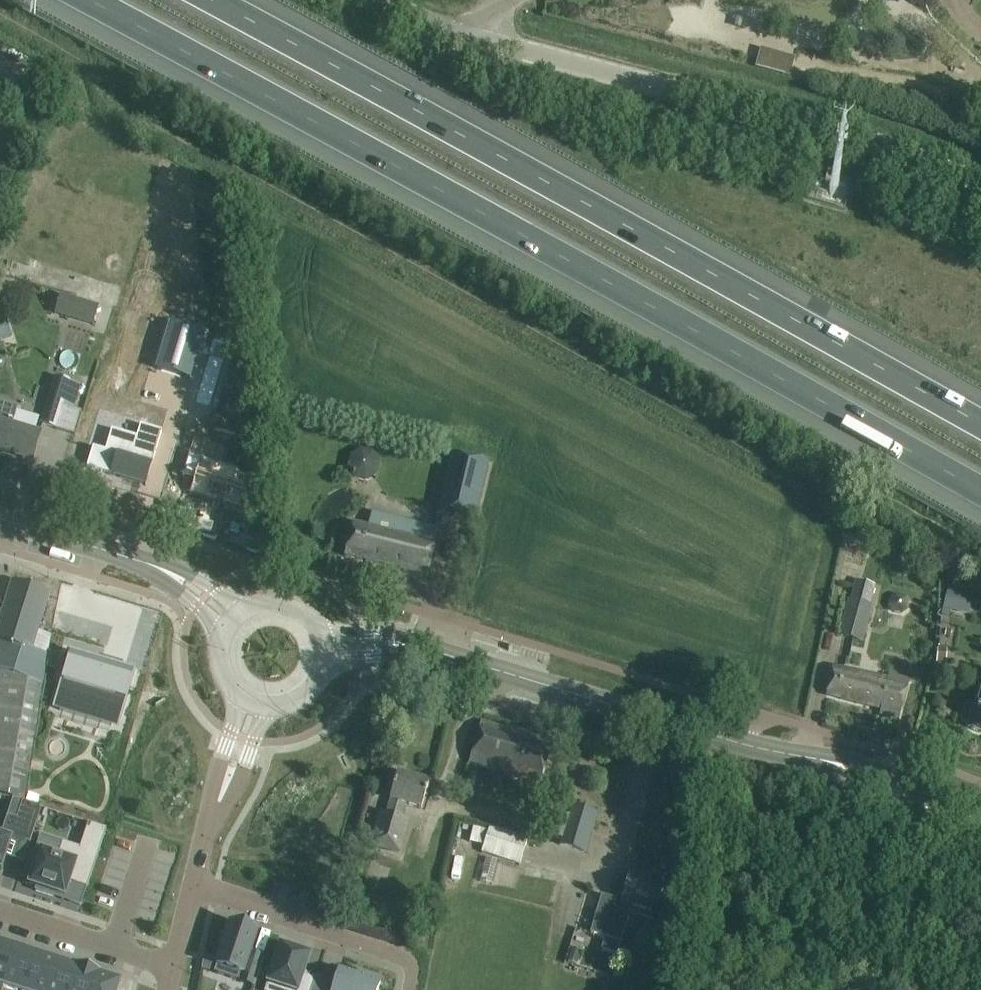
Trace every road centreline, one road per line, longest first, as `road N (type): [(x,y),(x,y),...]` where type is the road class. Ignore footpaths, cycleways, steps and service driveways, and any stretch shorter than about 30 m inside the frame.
road 1 (motorway): [(87,0),(980,492)]
road 2 (motorway): [(980,423),(211,0)]
road 3 (unclassified): [(980,185),(870,143),(479,41)]
road 4 (tertiary): [(815,759),(458,656),(401,649)]
road 5 (residential): [(408,989),(396,956),(196,887)]
road 6 (residential): [(177,969),(0,914)]
road 7 (tertiary): [(152,568),(0,518)]
road 8 (tertiary): [(815,759),(911,809),(951,809)]
road 9 (tertiary): [(951,809),(884,771),(815,759)]
road 10 (residential): [(241,689),(213,790),(214,821)]
road 11 (residential): [(214,821),(248,769),(268,701)]

